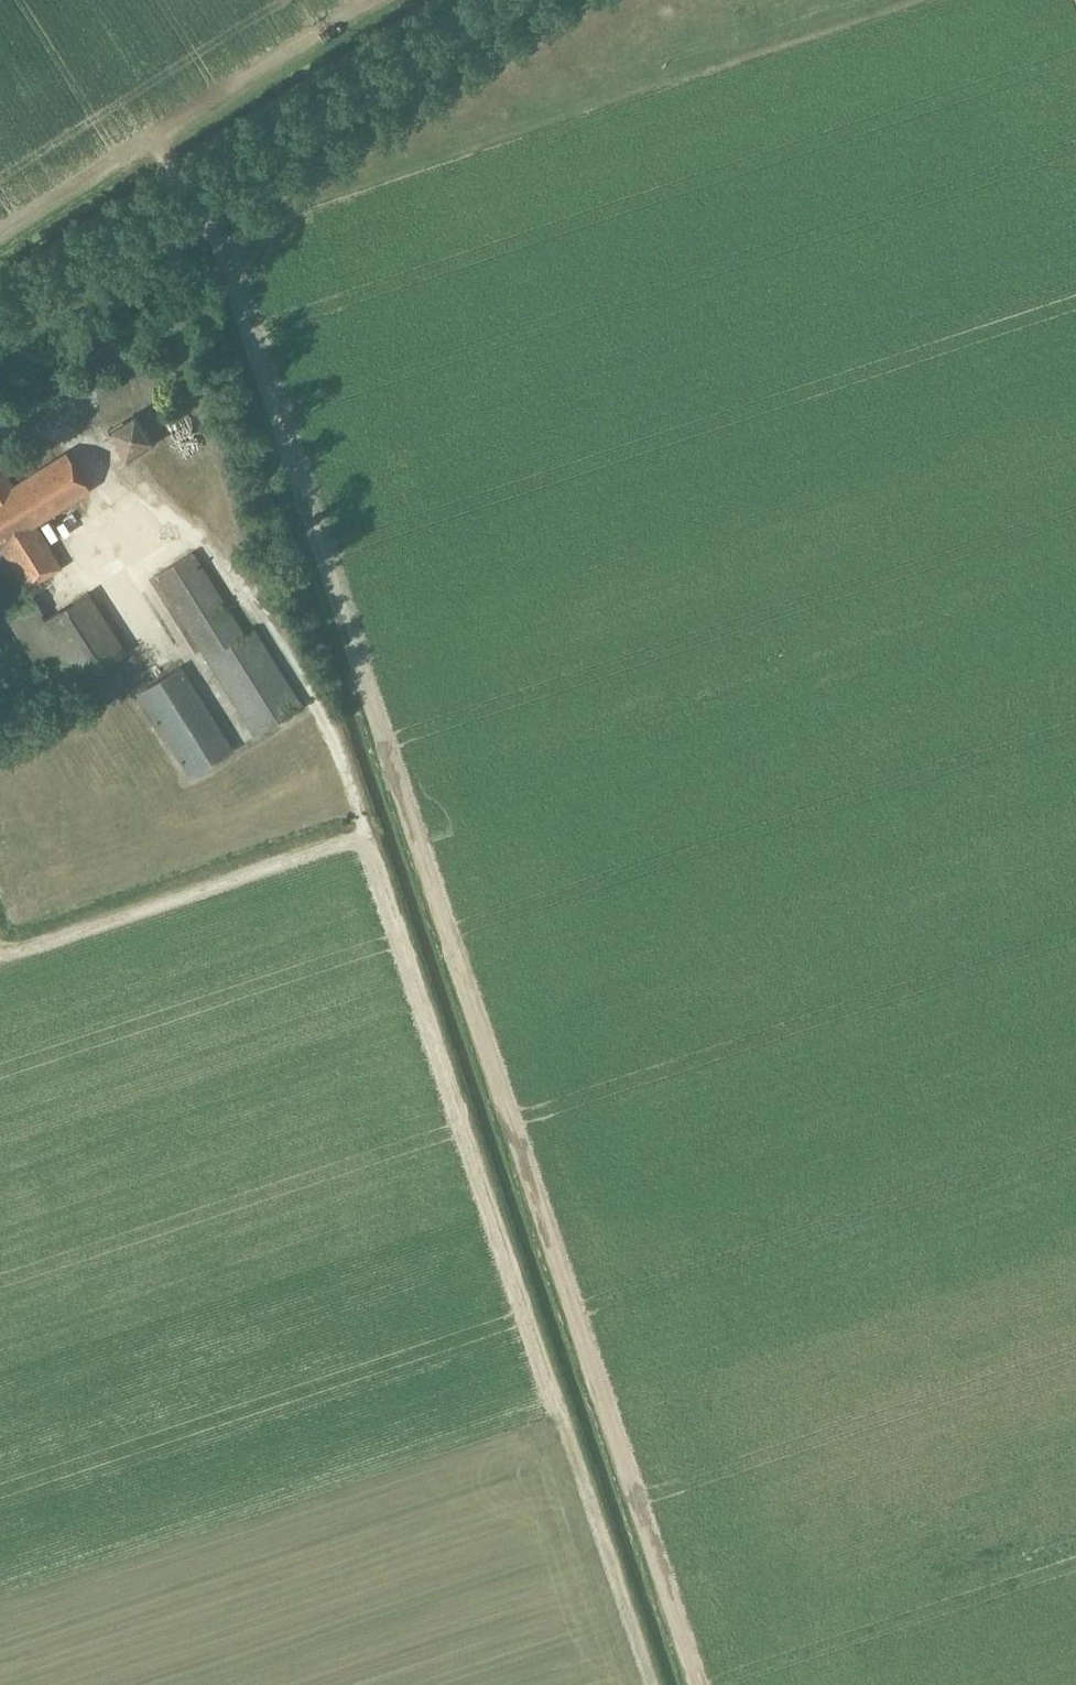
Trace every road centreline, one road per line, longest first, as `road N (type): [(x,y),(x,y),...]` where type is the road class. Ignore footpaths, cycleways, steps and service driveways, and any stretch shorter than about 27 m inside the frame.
road 1 (unclassified): [(0,321),(506,0)]

